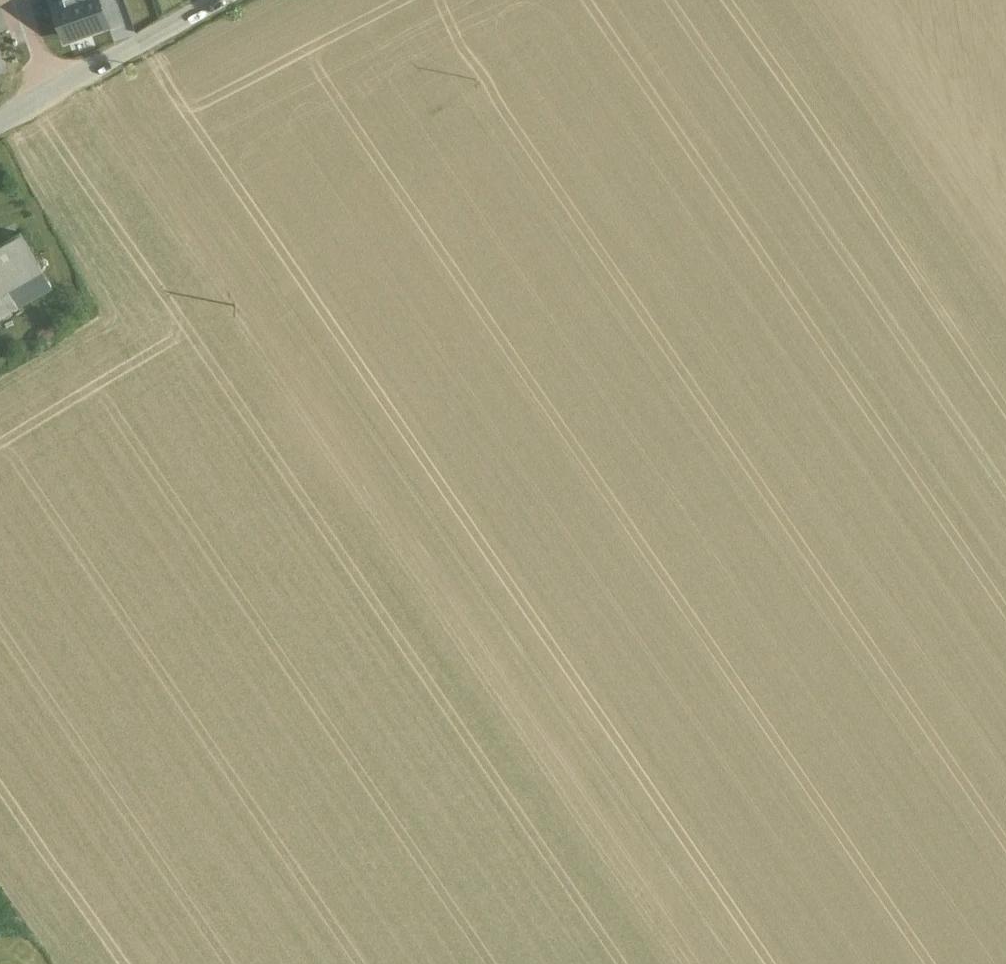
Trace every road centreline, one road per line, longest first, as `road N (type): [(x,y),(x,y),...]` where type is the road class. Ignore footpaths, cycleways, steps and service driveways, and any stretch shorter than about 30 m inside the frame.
road 1 (tertiary): [(218,0),(47,97)]

